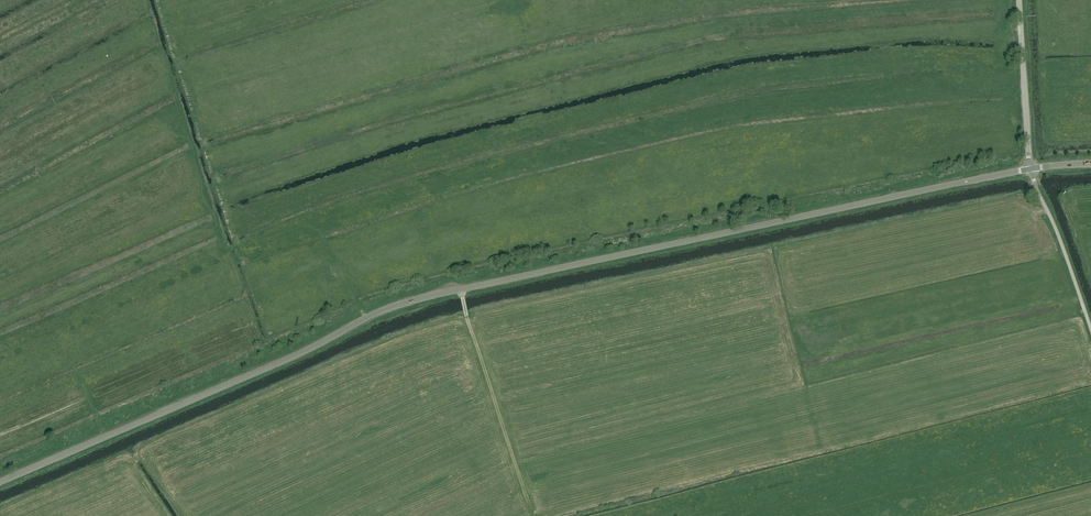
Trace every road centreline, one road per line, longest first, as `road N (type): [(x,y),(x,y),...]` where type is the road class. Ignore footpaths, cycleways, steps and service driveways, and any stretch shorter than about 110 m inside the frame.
road 1 (unclassified): [(0,482),(406,303),(1031,169)]
road 2 (unclassified): [(1090,331),(1031,169)]
road 3 (unclassified): [(1031,169),(1019,0)]
road 4 (track): [(458,291),(503,426)]

